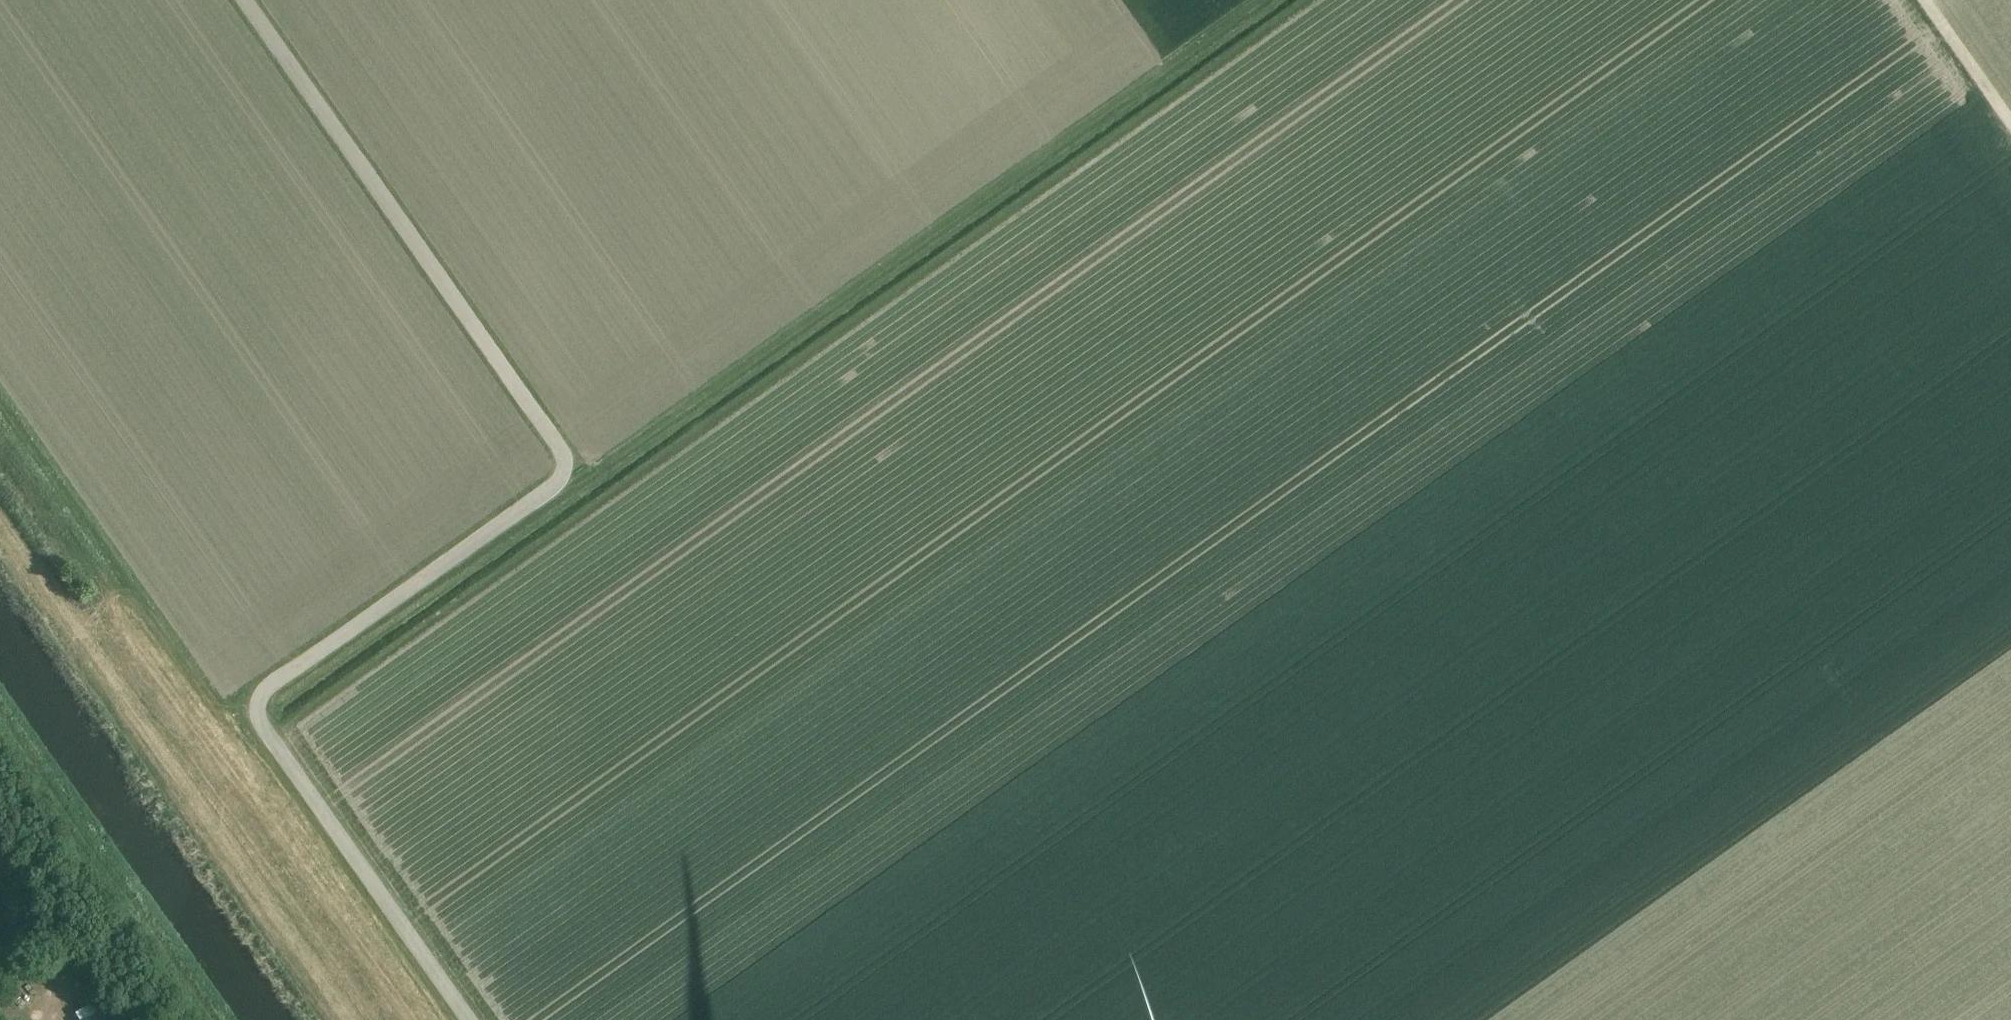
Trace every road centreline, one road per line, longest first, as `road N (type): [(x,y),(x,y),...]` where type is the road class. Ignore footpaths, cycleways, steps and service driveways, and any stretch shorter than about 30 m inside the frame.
road 1 (track): [(0,715),(212,1019)]

